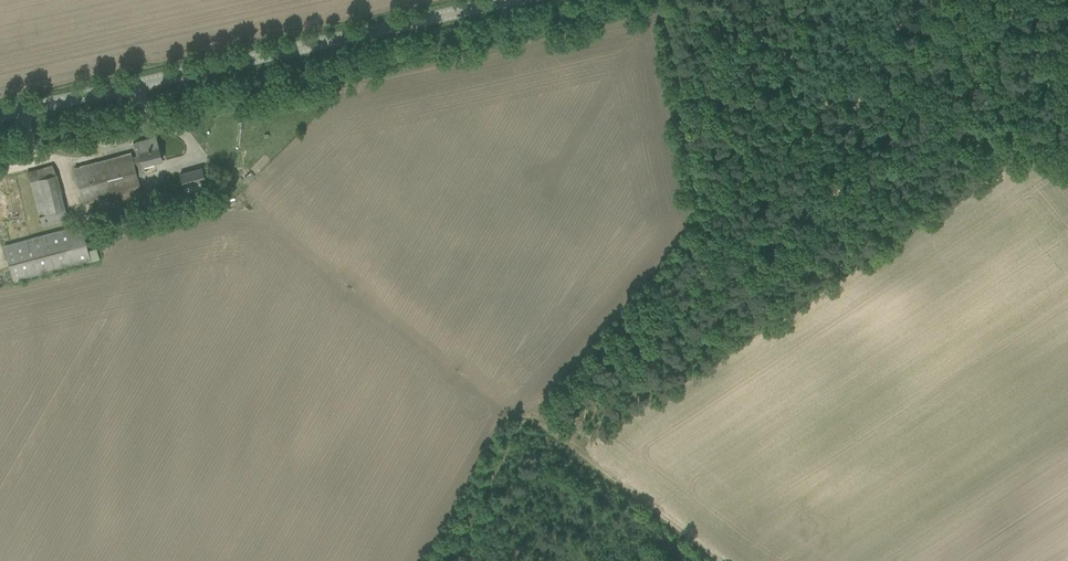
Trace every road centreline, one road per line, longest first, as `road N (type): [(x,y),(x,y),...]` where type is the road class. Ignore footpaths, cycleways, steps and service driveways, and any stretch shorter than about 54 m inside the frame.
road 1 (tertiary): [(0,116),(512,0)]
road 2 (track): [(697,183),(709,230),(502,430),(429,560)]
road 3 (track): [(1067,179),(1044,150),(966,124),(697,183)]
road 4 (track): [(664,0),(697,183)]

